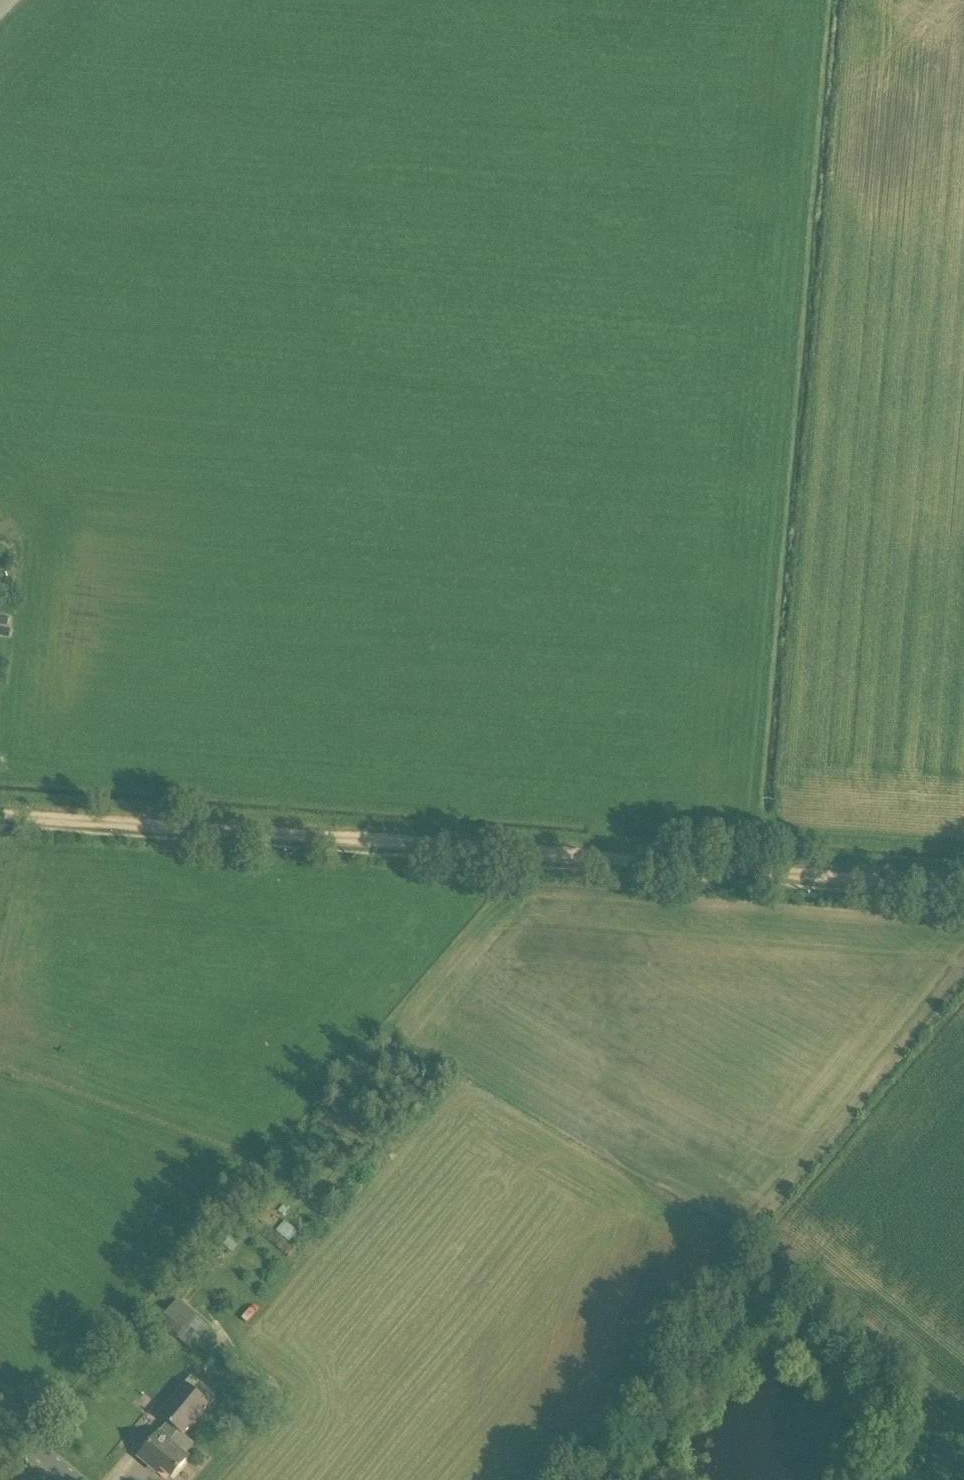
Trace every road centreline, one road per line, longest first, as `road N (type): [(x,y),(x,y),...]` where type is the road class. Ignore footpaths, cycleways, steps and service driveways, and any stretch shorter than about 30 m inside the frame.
road 1 (track): [(0,815),(753,874)]
road 2 (track): [(753,874),(963,889)]

